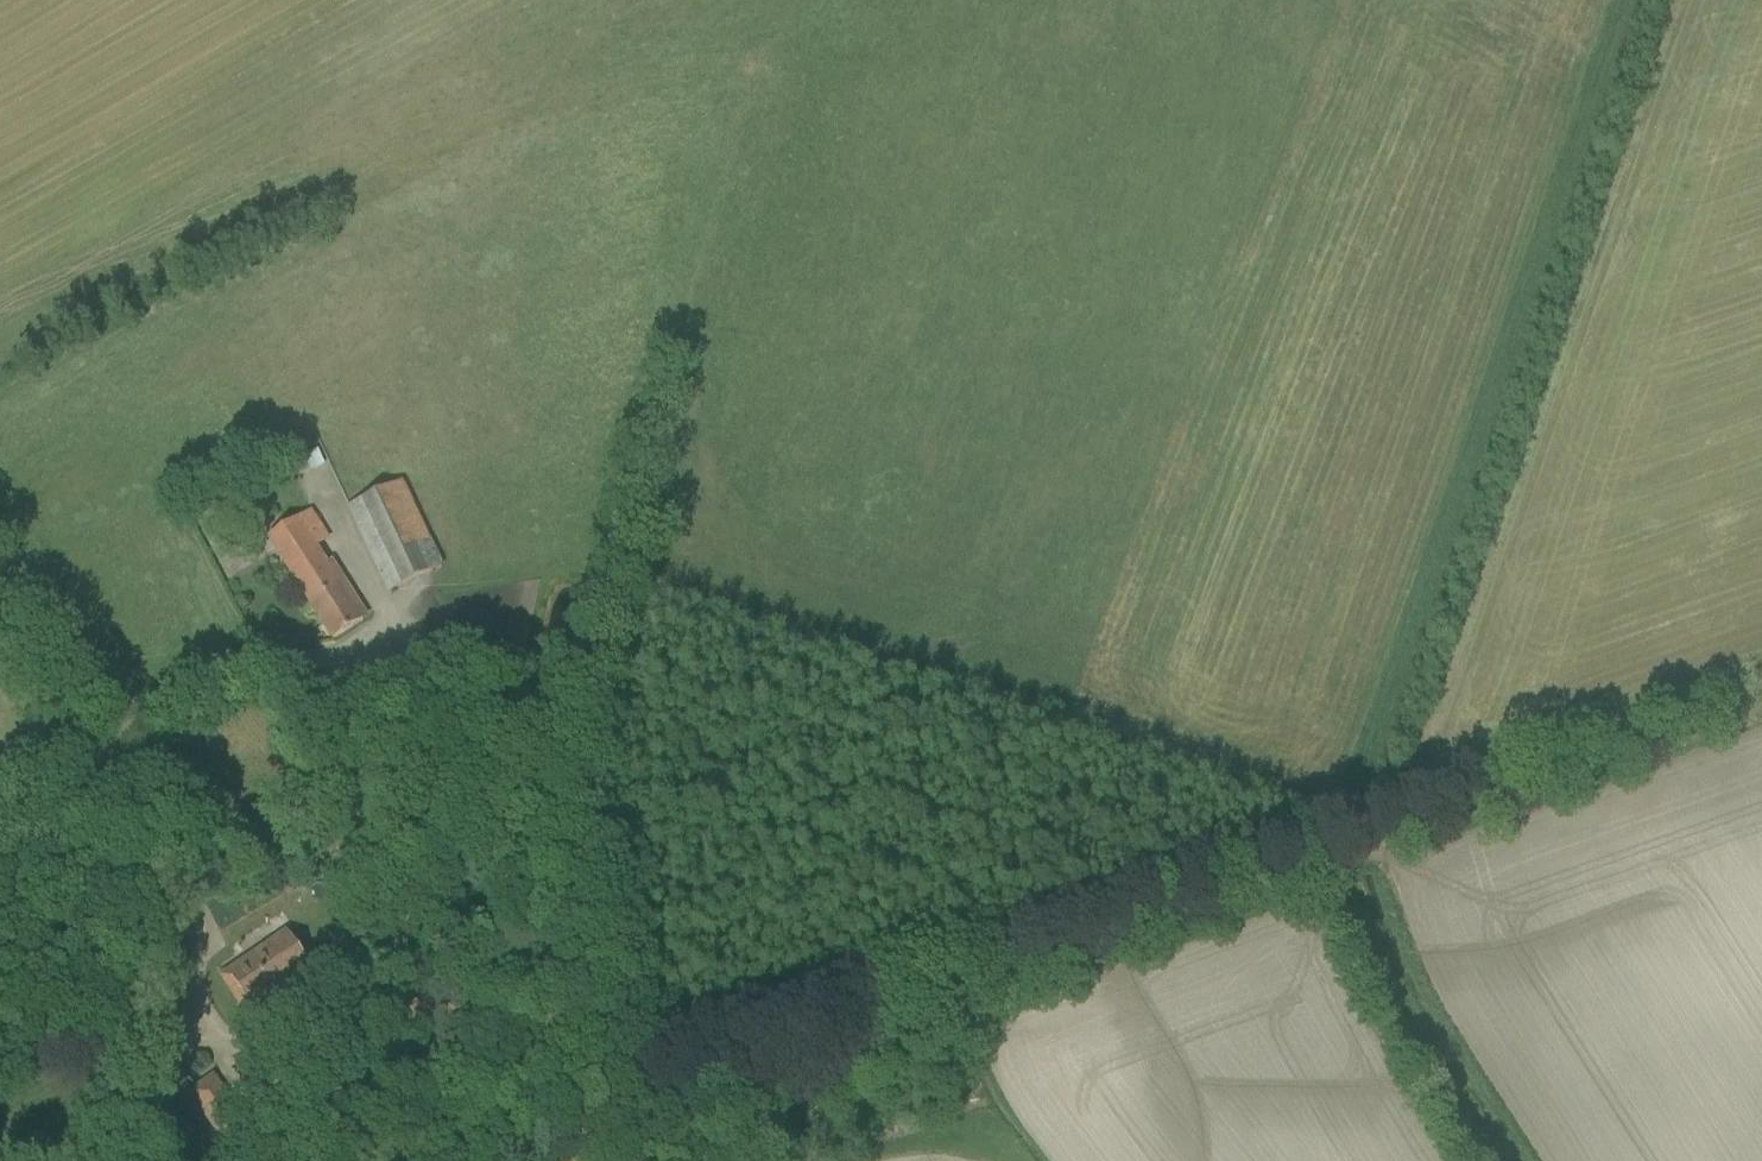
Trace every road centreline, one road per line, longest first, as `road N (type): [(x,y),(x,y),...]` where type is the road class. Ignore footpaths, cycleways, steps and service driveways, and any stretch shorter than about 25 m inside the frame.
road 1 (track): [(1332,857),(613,1108),(509,1160)]
road 2 (track): [(1481,1160),(1361,953),(1332,857),(1761,705)]
road 3 (track): [(230,1046),(205,1014),(196,983),(185,888),(0,610)]
road 4 (track): [(370,1160),(282,1045),(230,1046),(175,1063),(140,1114),(84,1160)]
road 5 (track): [(0,806),(220,676)]

